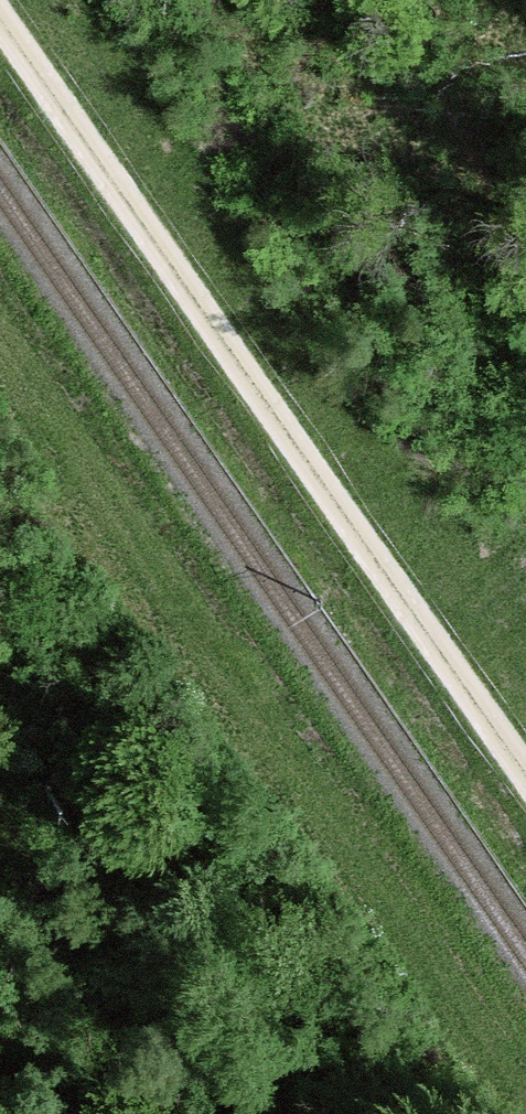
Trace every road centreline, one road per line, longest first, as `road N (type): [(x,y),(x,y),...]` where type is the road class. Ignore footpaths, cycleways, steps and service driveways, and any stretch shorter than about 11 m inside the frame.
road 1 (track): [(525,773),(0,11)]
road 2 (track): [(516,1113),(0,348)]

